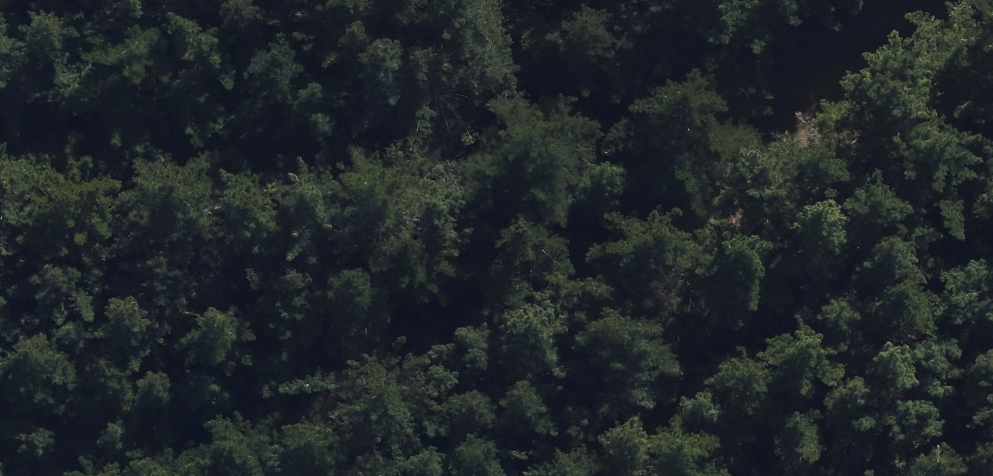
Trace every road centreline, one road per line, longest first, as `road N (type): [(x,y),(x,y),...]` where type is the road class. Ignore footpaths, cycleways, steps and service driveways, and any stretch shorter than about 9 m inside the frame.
road 1 (track): [(0,211),(366,183),(833,35),(976,0)]
road 2 (track): [(193,475),(596,272),(738,168),(919,14)]

